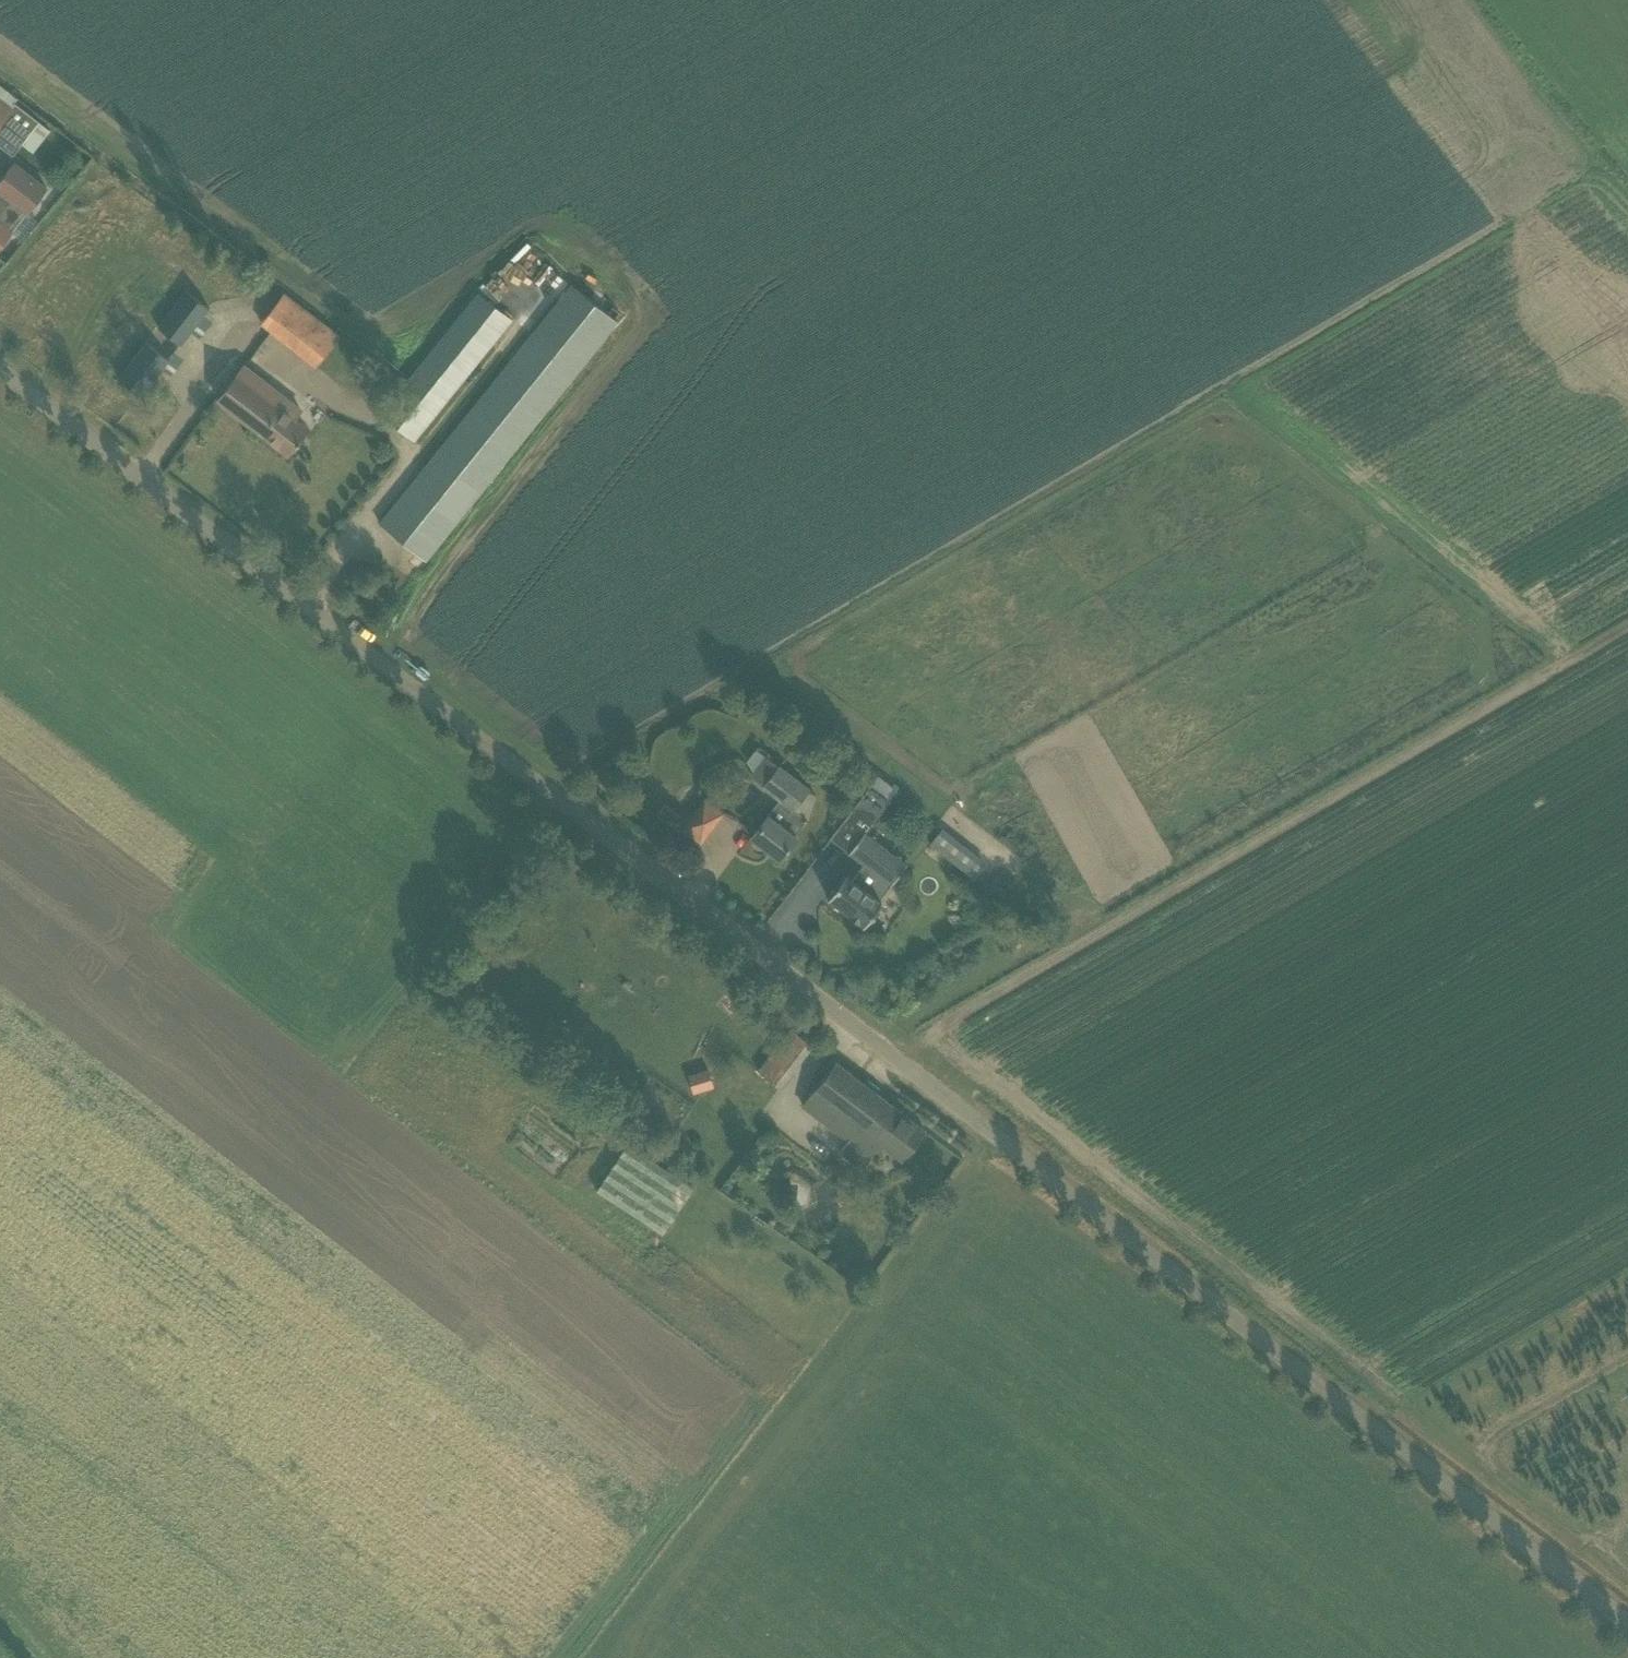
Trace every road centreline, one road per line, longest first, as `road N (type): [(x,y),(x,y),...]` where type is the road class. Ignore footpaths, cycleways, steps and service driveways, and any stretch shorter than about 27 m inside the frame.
road 1 (unclassified): [(1627,1610),(0,349)]

